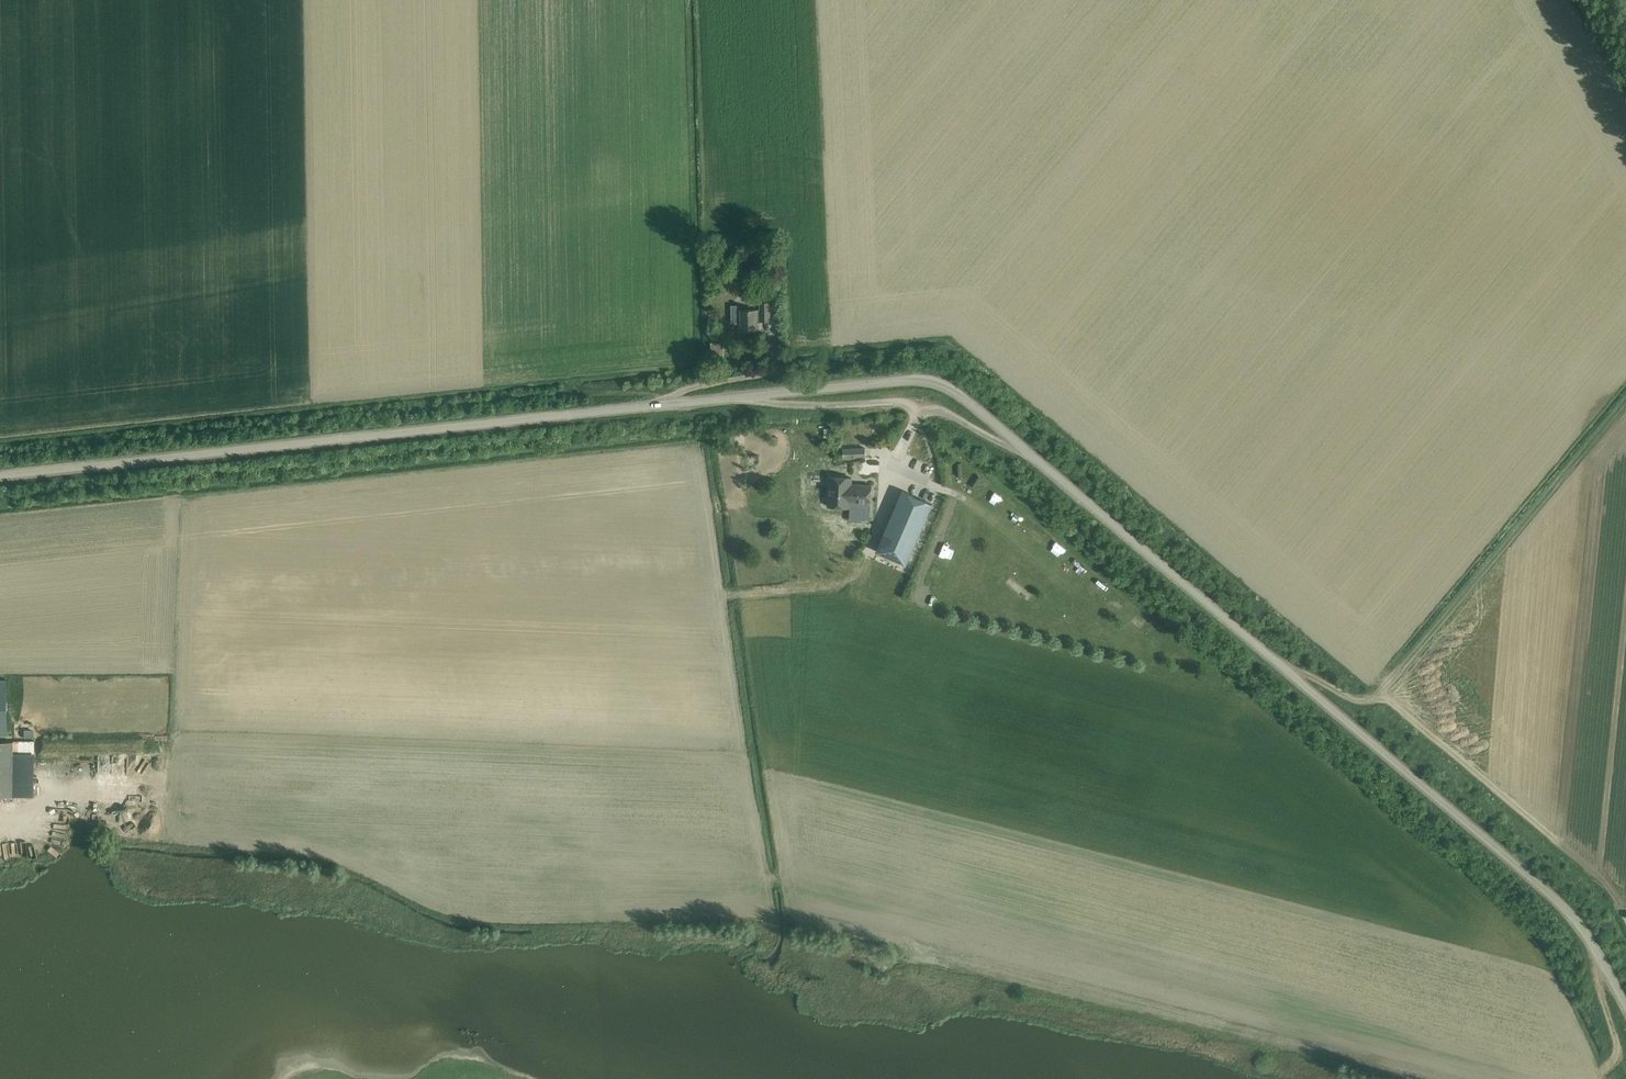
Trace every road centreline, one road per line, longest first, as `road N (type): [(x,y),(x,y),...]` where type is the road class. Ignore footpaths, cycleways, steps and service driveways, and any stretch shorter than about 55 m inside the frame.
road 1 (unclassified): [(1625,1006),(1587,936),(1548,892),(937,383),(0,476)]
road 2 (track): [(1285,671),(1308,673),(1352,699),(1376,696),(1625,401)]

